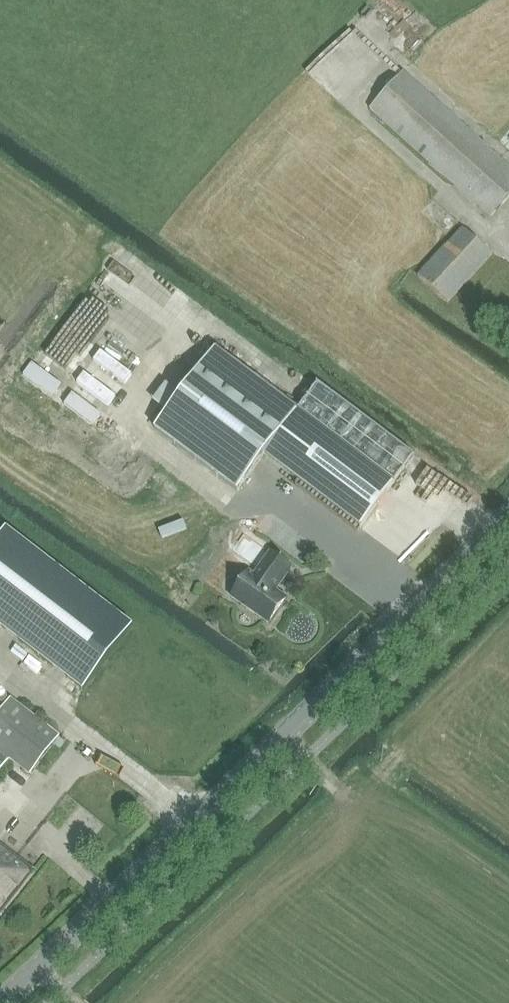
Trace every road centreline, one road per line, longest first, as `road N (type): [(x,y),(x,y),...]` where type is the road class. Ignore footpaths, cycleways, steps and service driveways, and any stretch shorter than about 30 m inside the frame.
road 1 (tertiary): [(5,1002),(508,516)]
road 2 (track): [(385,831),(285,732)]

